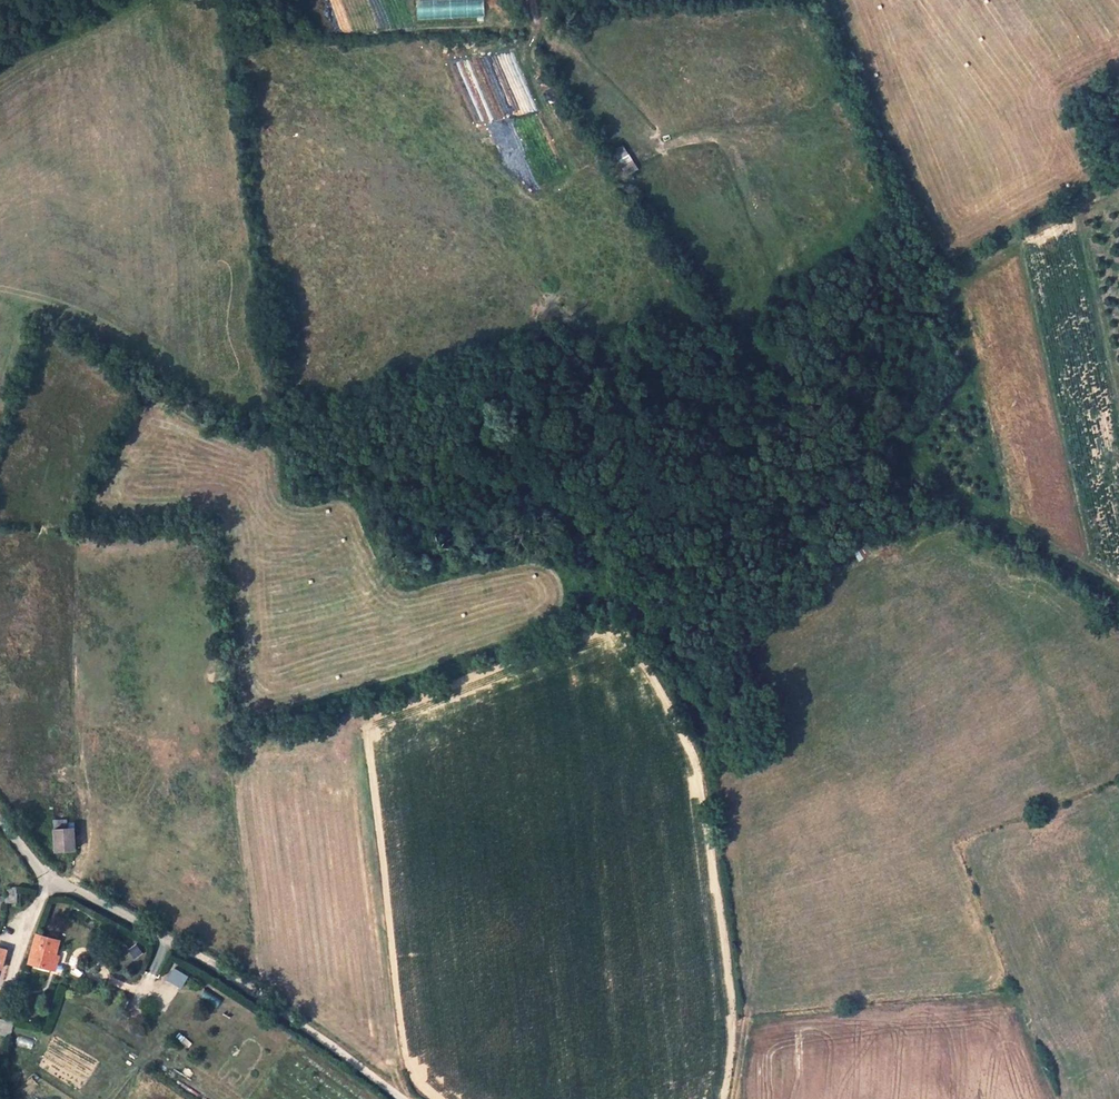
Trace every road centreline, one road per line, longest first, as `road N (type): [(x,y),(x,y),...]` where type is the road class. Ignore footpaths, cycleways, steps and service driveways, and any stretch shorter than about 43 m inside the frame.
road 1 (unclassified): [(0,820),(52,881),(221,969)]
road 2 (track): [(221,969),(405,1098)]
road 3 (track): [(52,881),(0,1002)]

